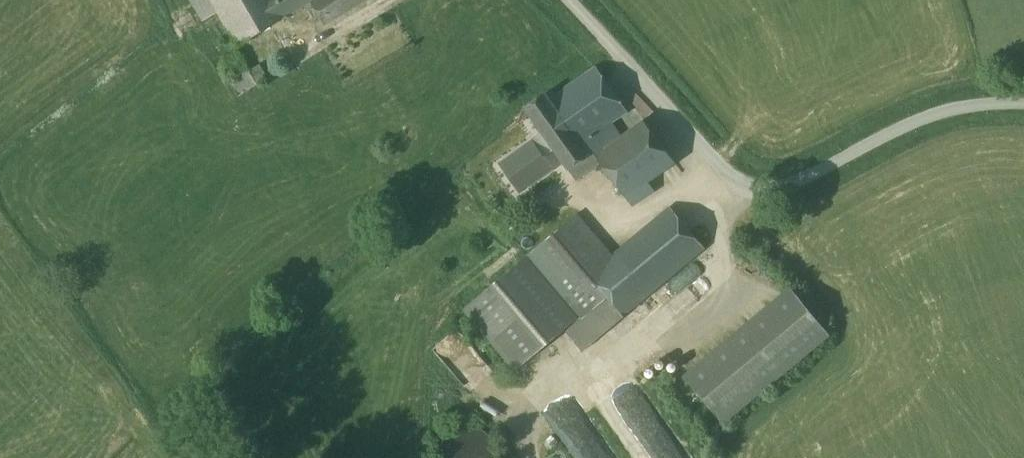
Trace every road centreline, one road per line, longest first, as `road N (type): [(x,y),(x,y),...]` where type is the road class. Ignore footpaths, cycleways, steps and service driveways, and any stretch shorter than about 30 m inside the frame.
road 1 (unclassified): [(580,0),(723,161),(756,182),(812,174),(971,103),(1023,102)]

